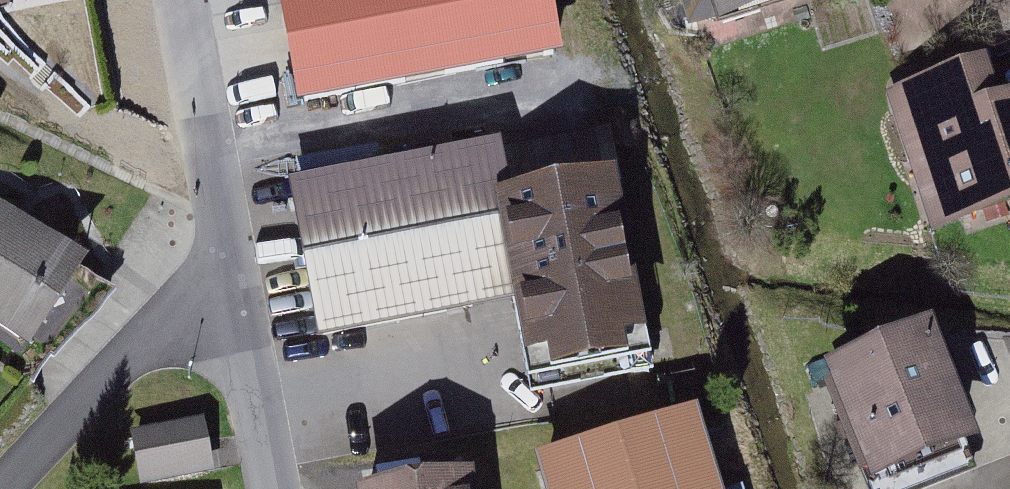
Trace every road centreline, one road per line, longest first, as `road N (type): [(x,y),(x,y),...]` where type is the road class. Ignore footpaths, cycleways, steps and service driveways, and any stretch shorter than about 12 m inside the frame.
road 1 (residential): [(190,0),(247,313)]
road 2 (residential): [(247,313),(174,339),(32,488)]
road 3 (residential): [(247,313),(276,488)]

